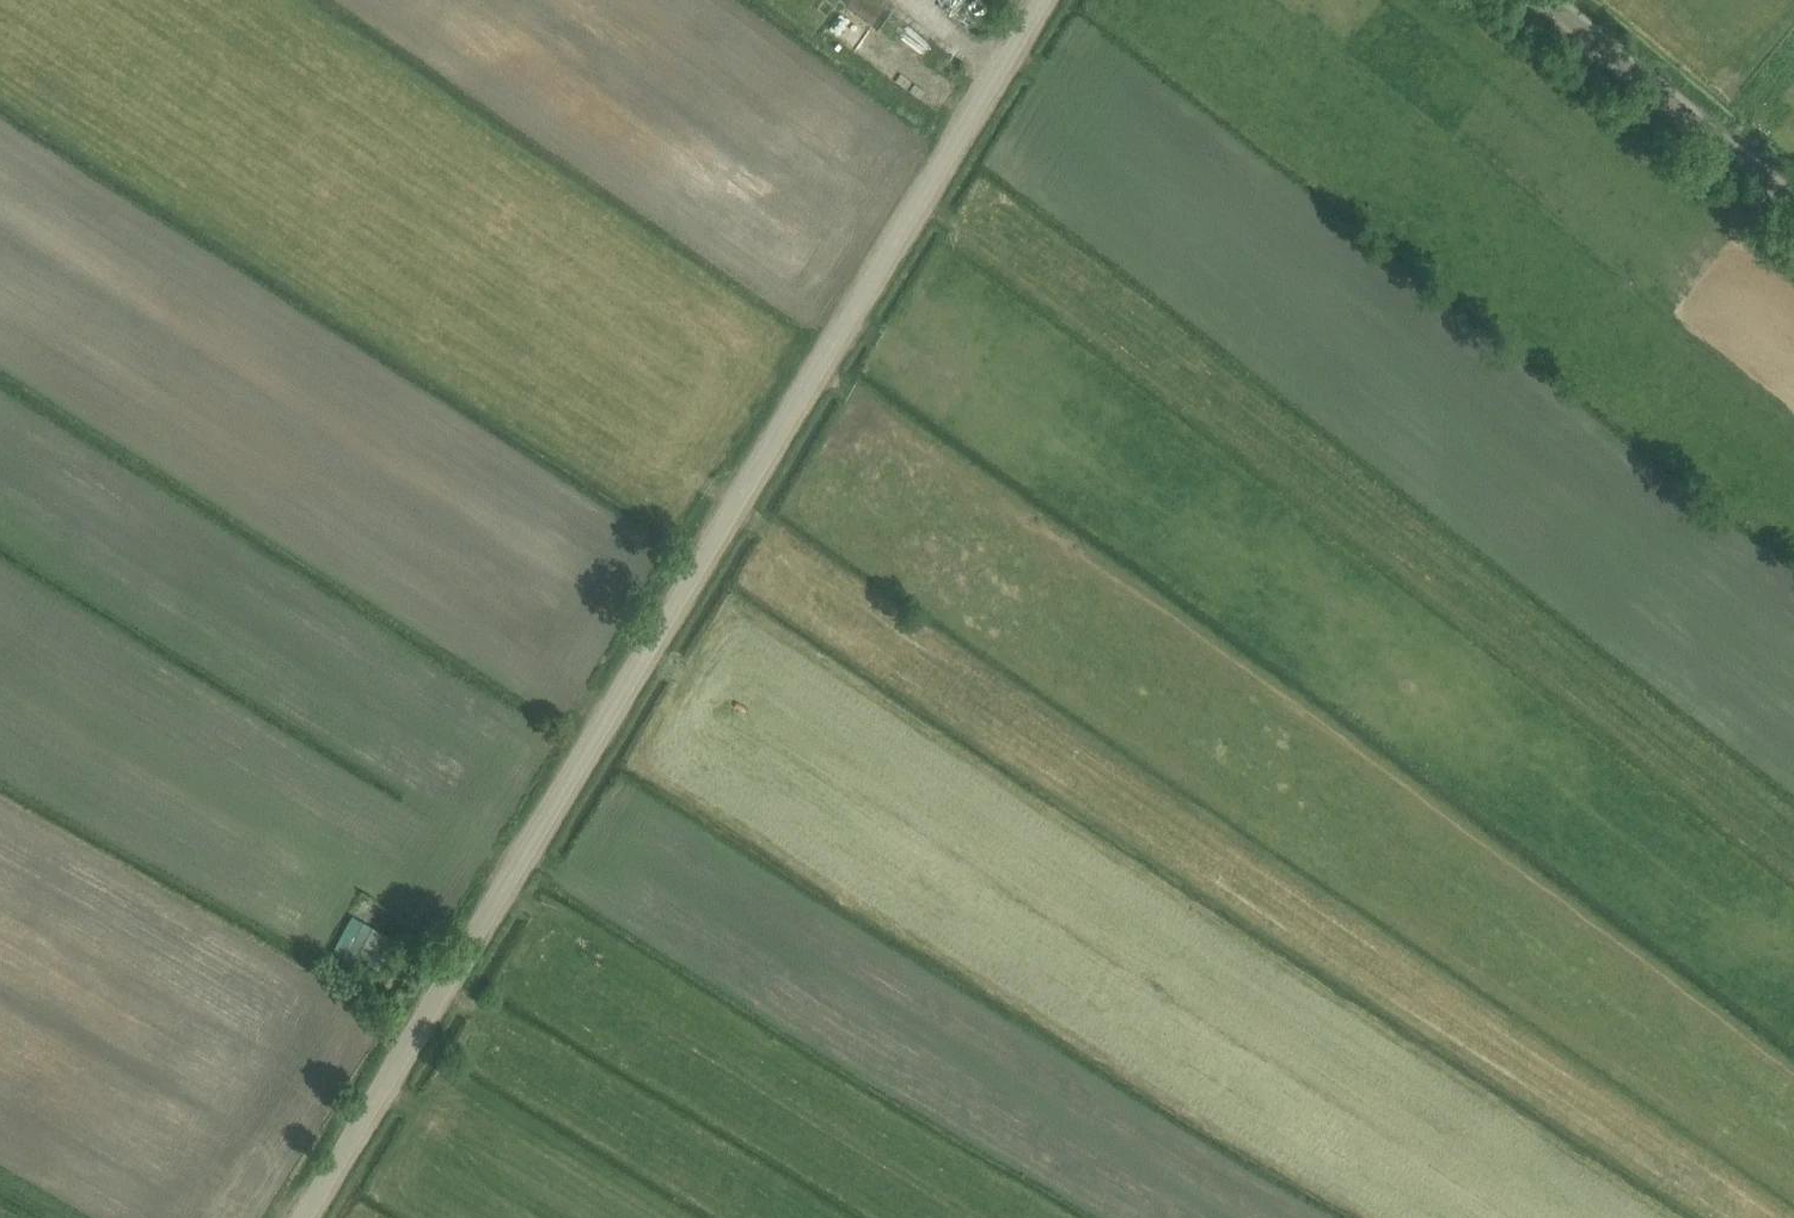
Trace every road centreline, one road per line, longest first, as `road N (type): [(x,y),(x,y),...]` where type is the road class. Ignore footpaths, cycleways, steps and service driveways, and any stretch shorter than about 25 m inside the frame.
road 1 (unclassified): [(305,1217),(1041,0)]
road 2 (unclassified): [(1793,201),(1550,0)]

